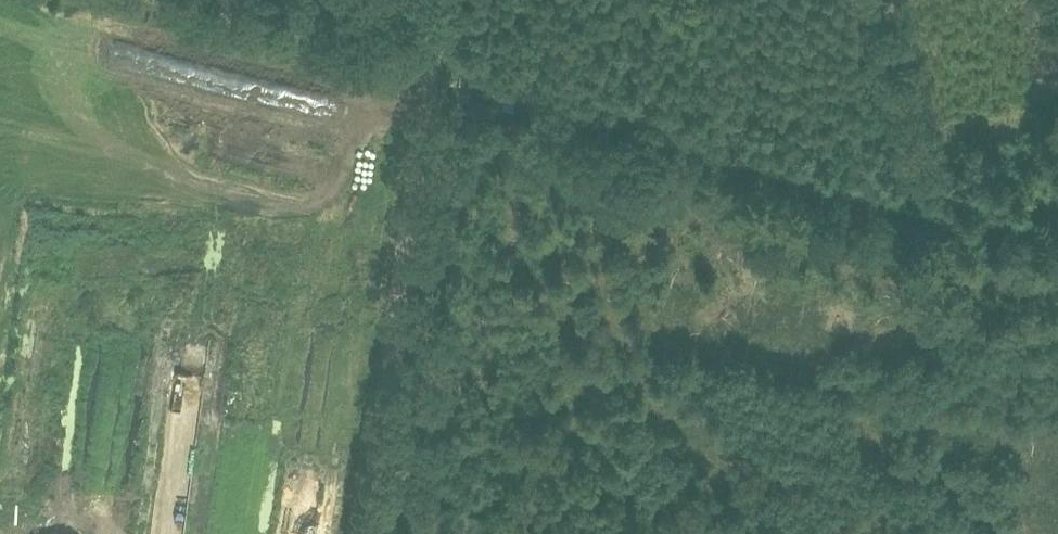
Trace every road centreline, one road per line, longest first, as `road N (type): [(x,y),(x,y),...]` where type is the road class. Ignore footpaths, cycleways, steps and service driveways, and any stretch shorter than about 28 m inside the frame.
road 1 (track): [(1057,222),(970,229),(142,0)]
road 2 (track): [(358,533),(444,0)]

